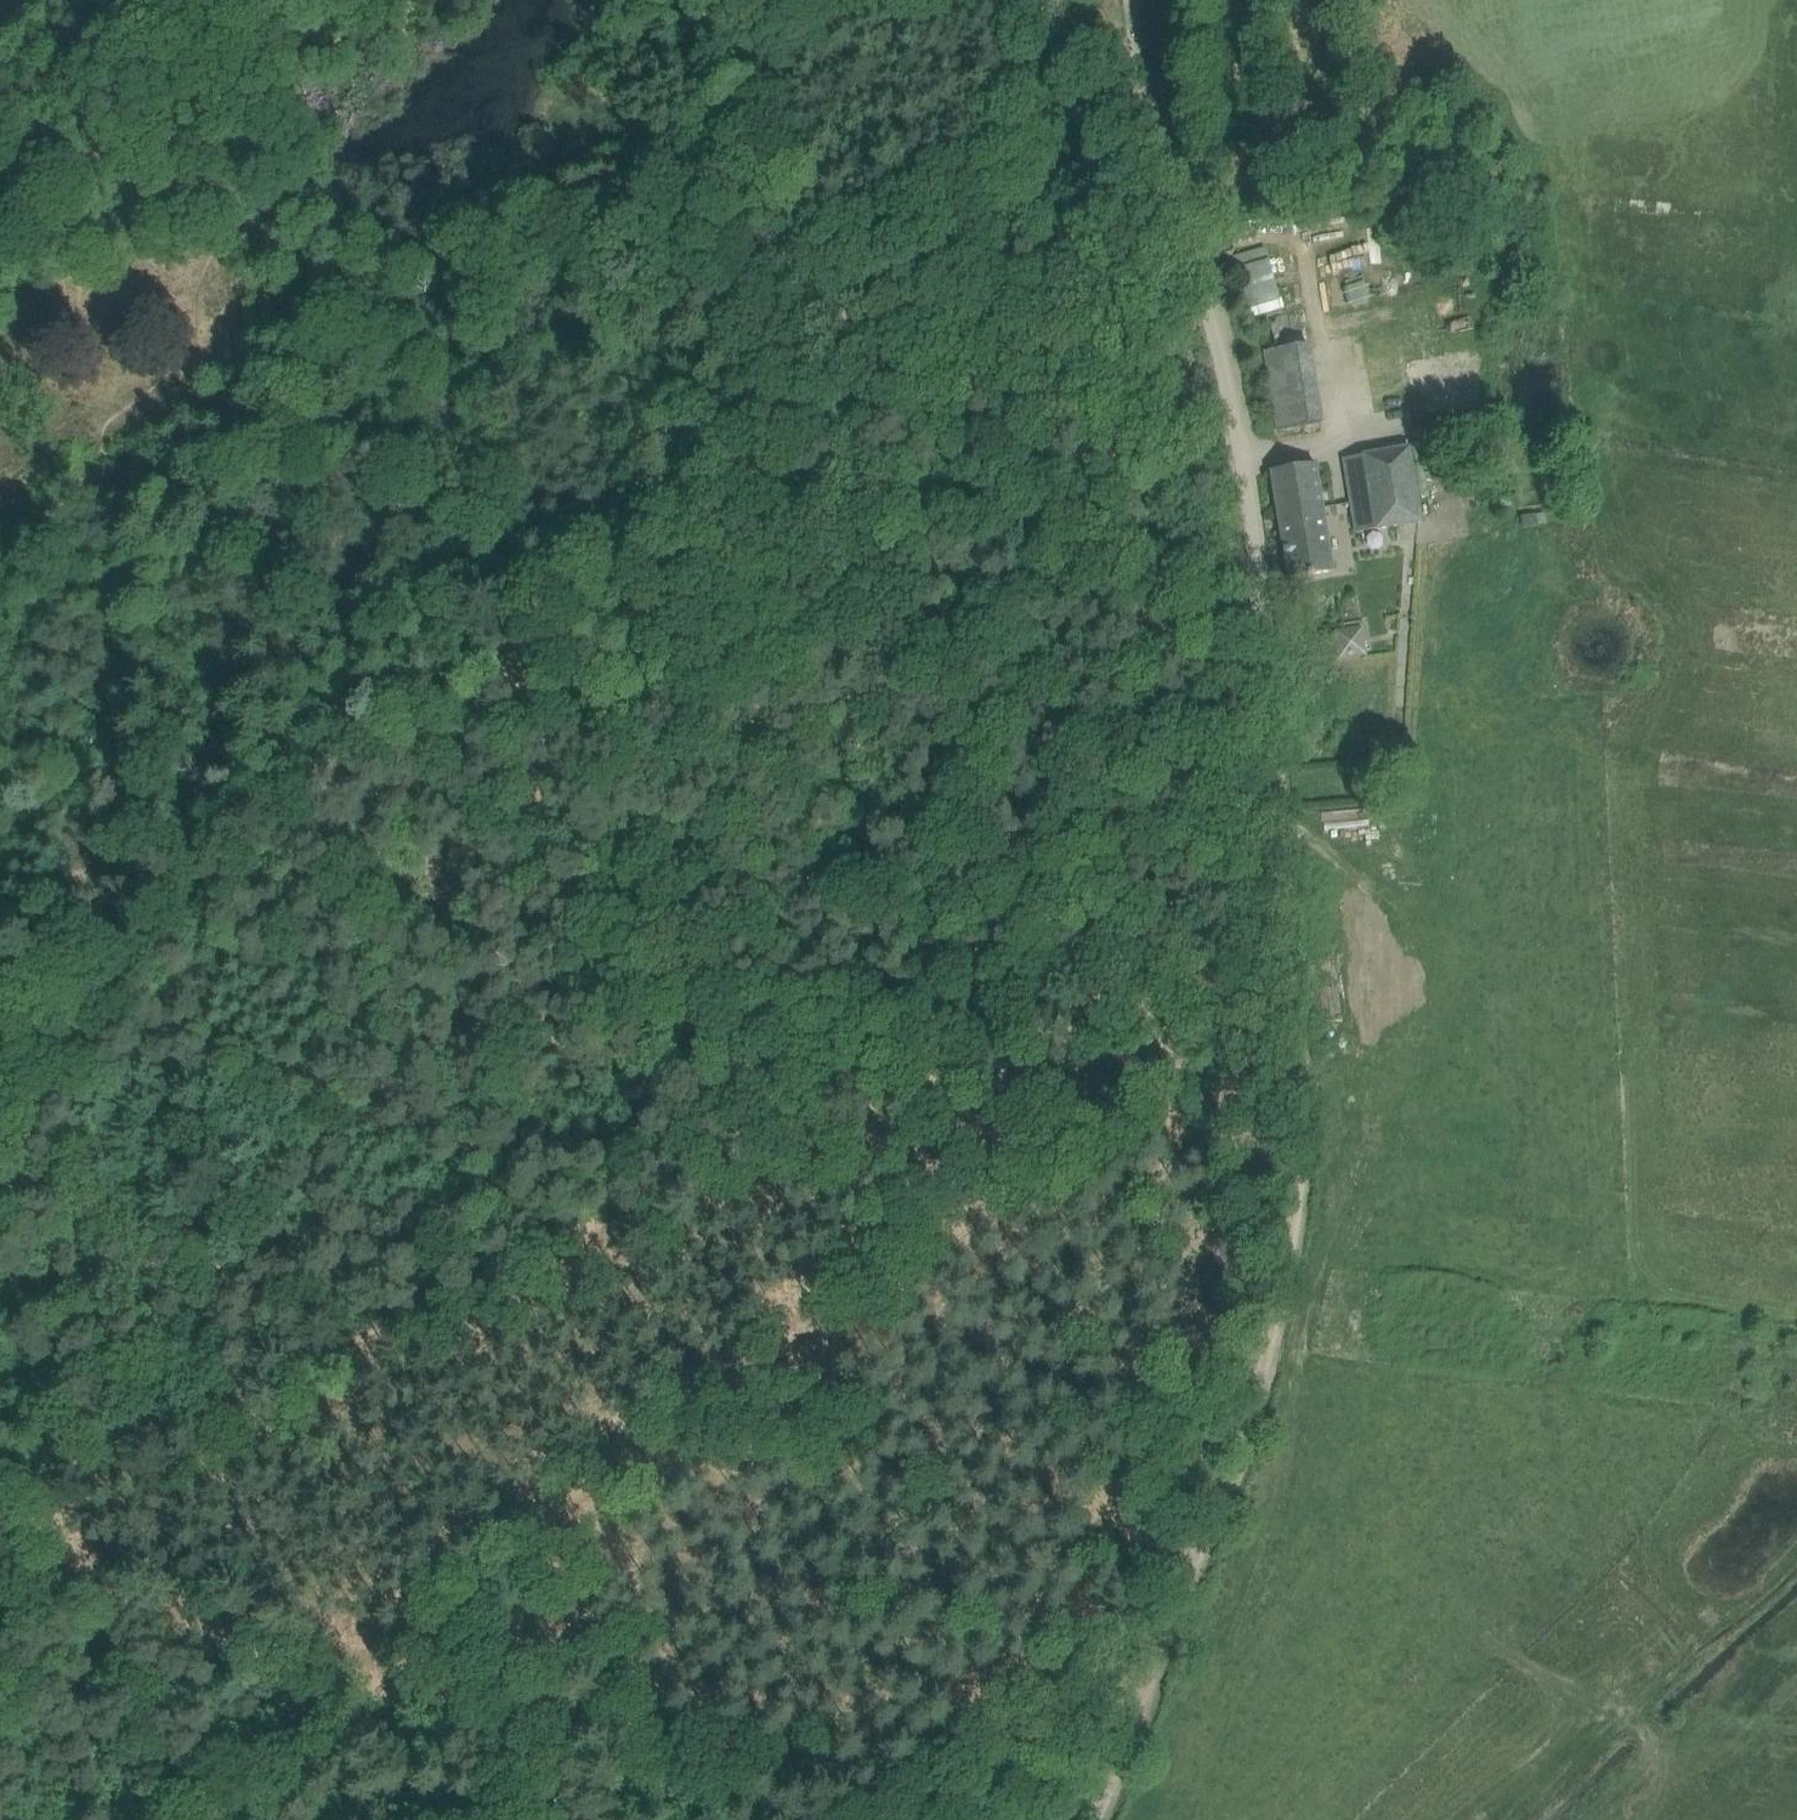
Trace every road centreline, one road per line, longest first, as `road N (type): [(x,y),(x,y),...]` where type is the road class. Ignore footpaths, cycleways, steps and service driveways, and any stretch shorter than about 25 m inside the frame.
road 1 (track): [(1098,1819),(1256,1414),(1293,1246),(1302,1082),(1255,546)]
road 2 (unclassified): [(1255,546),(1223,366),(1138,60),(1130,0)]

